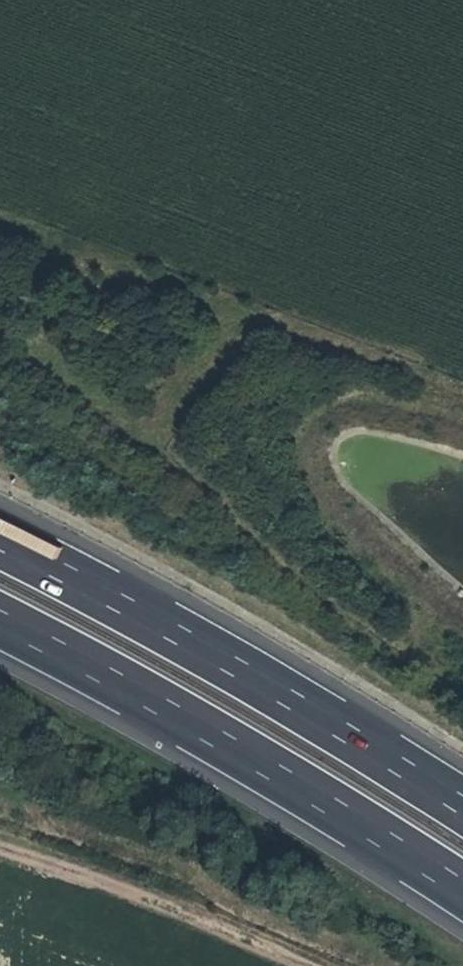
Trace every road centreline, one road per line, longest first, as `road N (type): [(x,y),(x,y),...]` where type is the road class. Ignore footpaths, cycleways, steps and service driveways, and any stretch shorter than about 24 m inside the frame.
road 1 (motorway): [(0,625),(228,746),(462,891)]
road 2 (motorway): [(462,810),(247,679),(0,546)]
road 3 (track): [(317,965),(172,901),(0,845)]

